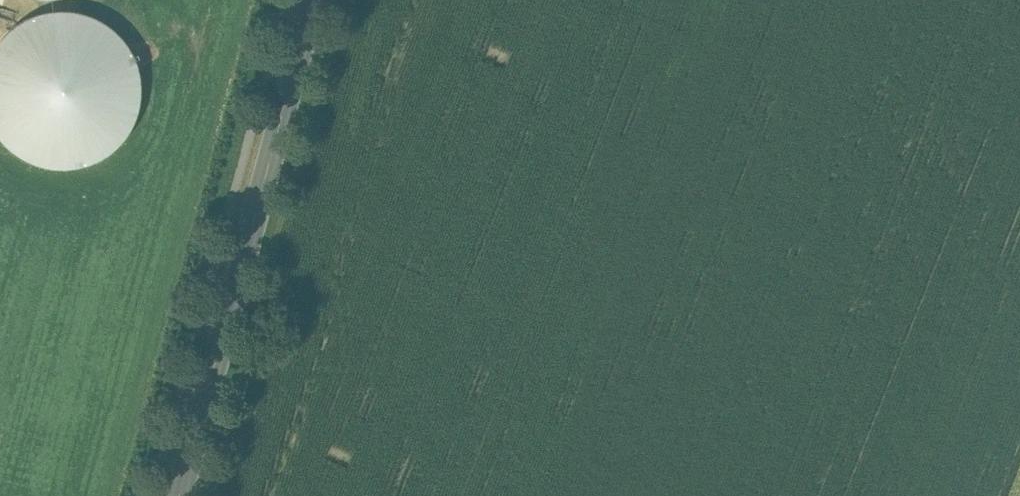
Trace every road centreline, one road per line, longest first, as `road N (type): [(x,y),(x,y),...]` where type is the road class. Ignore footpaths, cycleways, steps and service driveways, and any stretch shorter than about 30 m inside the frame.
road 1 (tertiary): [(179,495),(313,0)]

